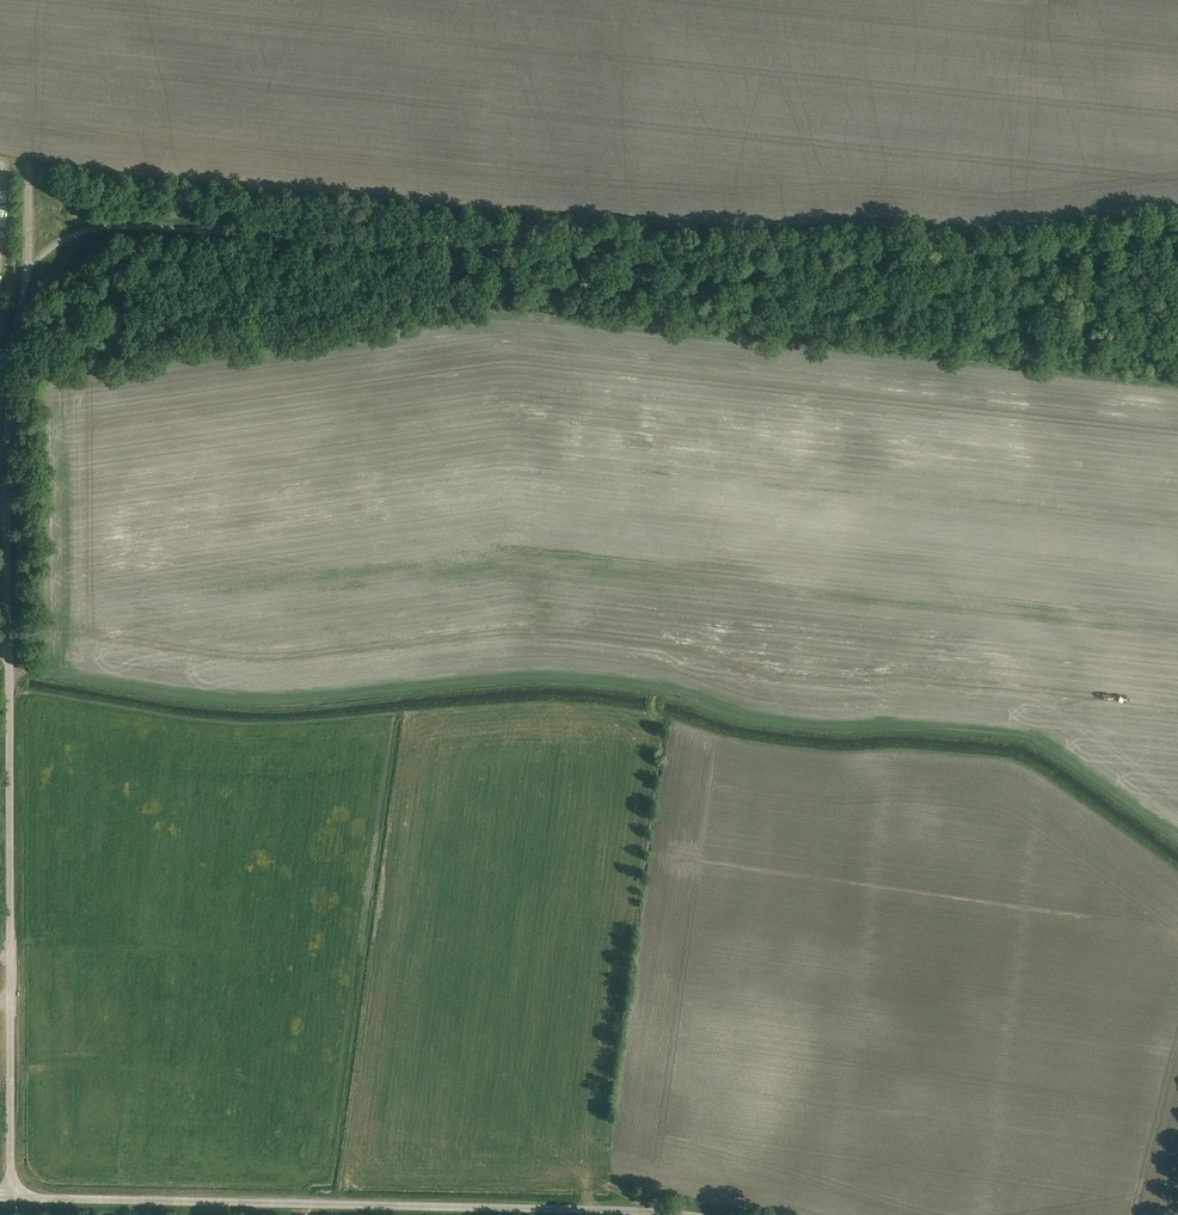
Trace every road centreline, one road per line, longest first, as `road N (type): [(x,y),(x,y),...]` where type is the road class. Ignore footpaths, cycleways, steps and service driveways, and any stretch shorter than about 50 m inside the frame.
road 1 (unclassified): [(680,1214),(11,1198)]
road 2 (unclassified): [(11,1198),(8,650)]
road 3 (unclassified): [(8,650),(12,361)]

